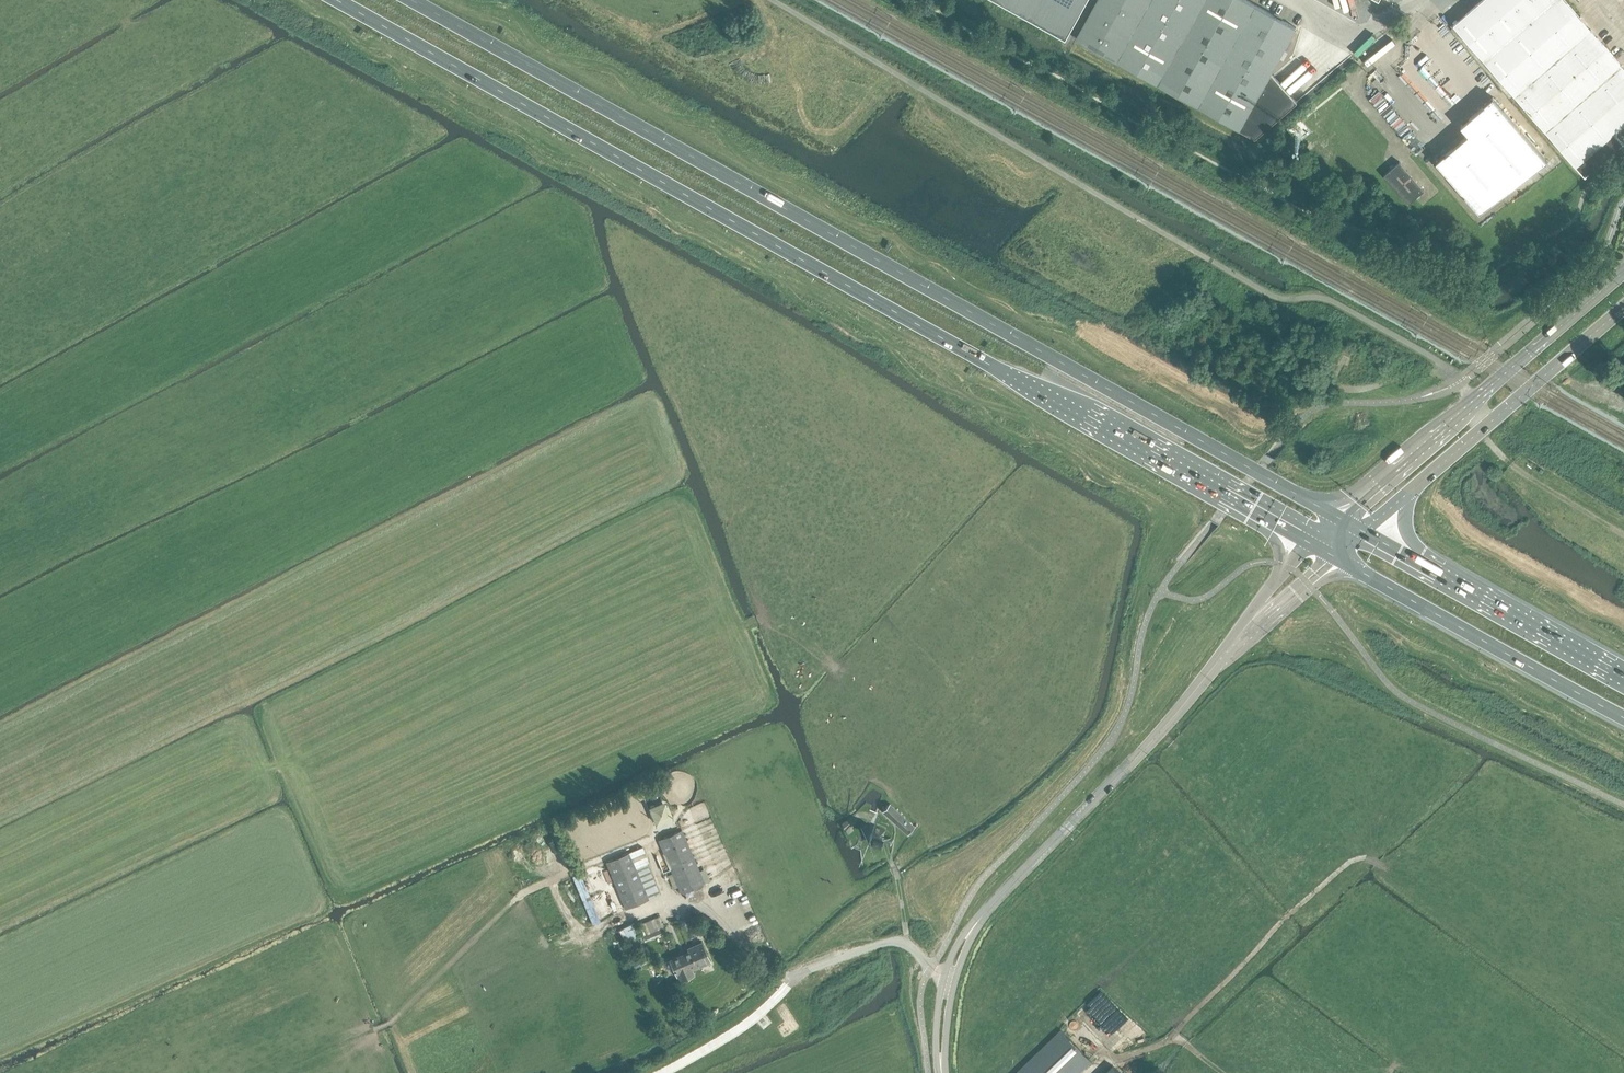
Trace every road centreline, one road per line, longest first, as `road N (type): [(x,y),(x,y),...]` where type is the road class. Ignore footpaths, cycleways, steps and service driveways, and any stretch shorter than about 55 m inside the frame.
road 1 (trunk): [(338,0),(1315,544)]
road 2 (trunk): [(1342,520),(412,0)]
road 3 (tertiary): [(980,919),(1165,727),(1263,610)]
road 4 (secondary): [(1623,272),(1342,520)]
road 5 (secondary): [(1367,534),(1623,309)]
road 6 (trunk): [(1341,559),(1623,717)]
road 7 (trunk): [(1623,677),(1367,534)]
road 8 (unclassified): [(792,977),(906,941),(944,978)]
road 9 (track): [(1623,535),(1529,476),(1488,440)]
road 10 (track): [(1226,1072),(1177,1038),(1099,1072)]

